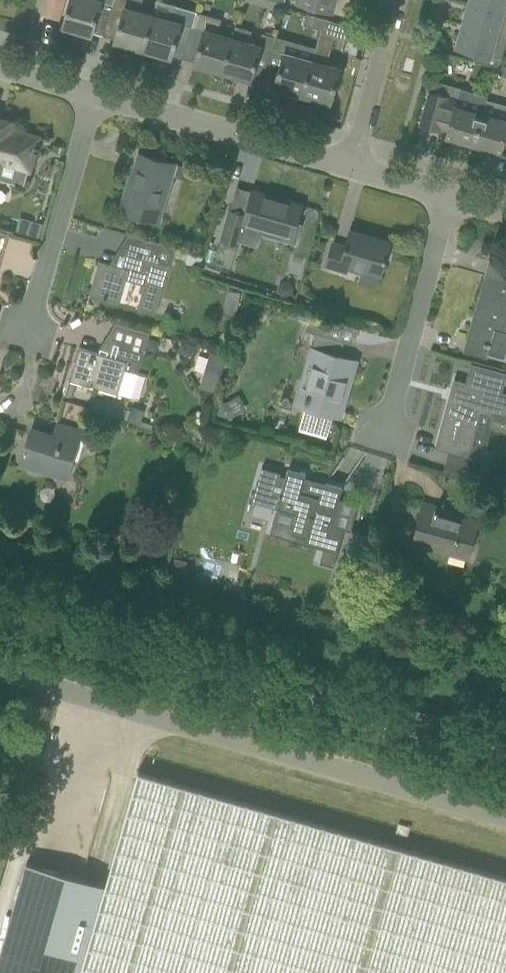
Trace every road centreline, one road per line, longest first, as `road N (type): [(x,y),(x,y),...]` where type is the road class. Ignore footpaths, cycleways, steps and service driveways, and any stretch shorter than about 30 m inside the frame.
road 1 (unclassified): [(0,670),(505,815)]
road 2 (secondary): [(505,752),(0,608)]
road 3 (residential): [(349,169),(93,94)]
road 4 (residential): [(23,343),(93,94)]
road 5 (residential): [(377,444),(444,195)]
road 6 (residential): [(349,169),(397,0)]

